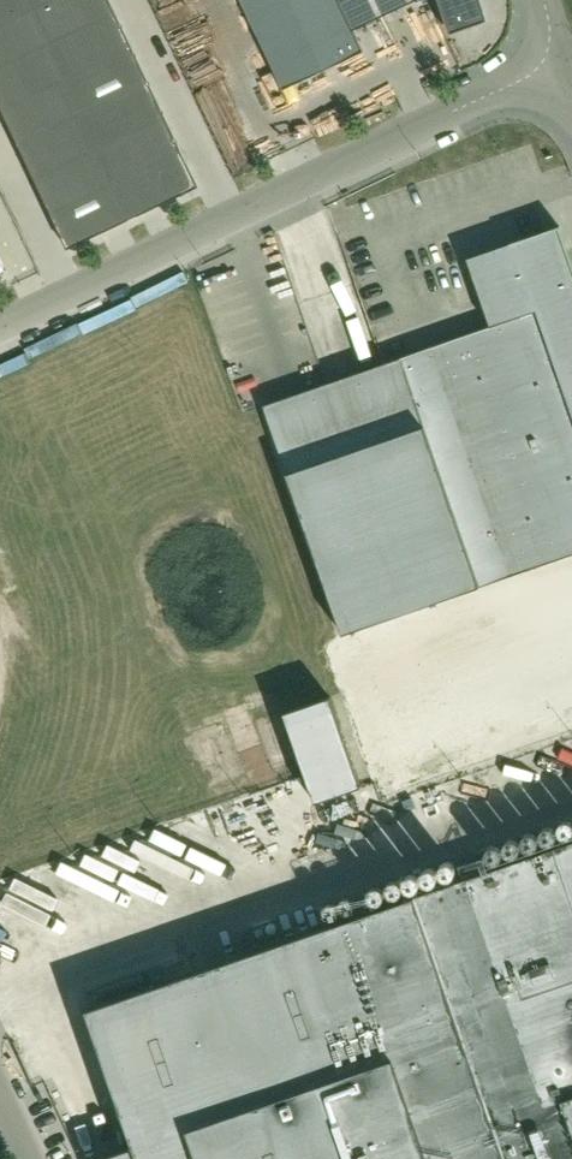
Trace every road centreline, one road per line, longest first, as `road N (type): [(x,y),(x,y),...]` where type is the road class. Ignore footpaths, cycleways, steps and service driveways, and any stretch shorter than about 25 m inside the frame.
road 1 (unclassified): [(565,58),(0,327)]

